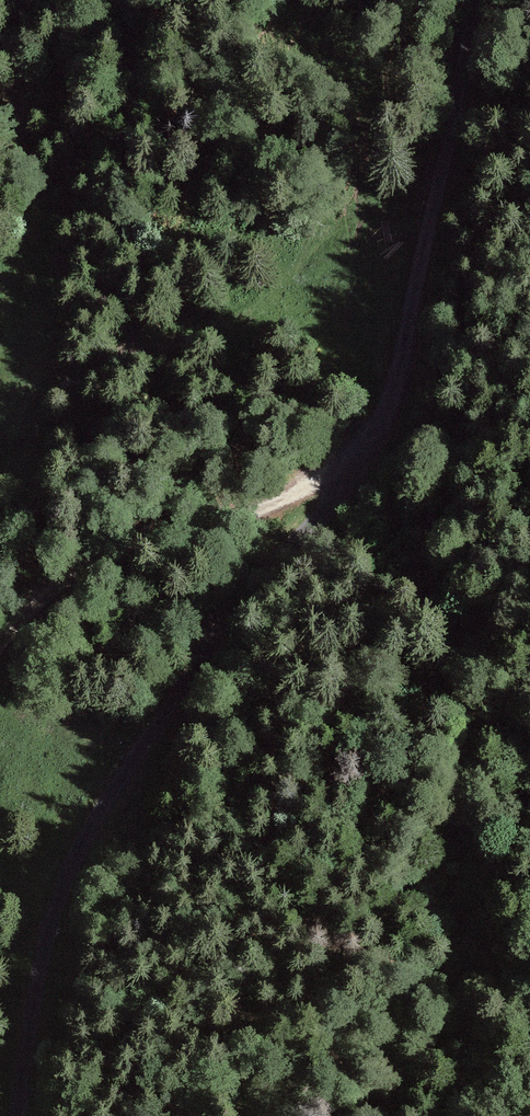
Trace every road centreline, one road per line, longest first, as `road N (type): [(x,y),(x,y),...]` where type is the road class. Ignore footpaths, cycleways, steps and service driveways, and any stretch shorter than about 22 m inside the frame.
road 1 (unclassified): [(475,0),(450,144),(381,426),(346,486),(218,628),(90,822),(43,939),(16,1115)]
road 2 (track): [(346,486),(145,539),(66,583),(0,648)]

